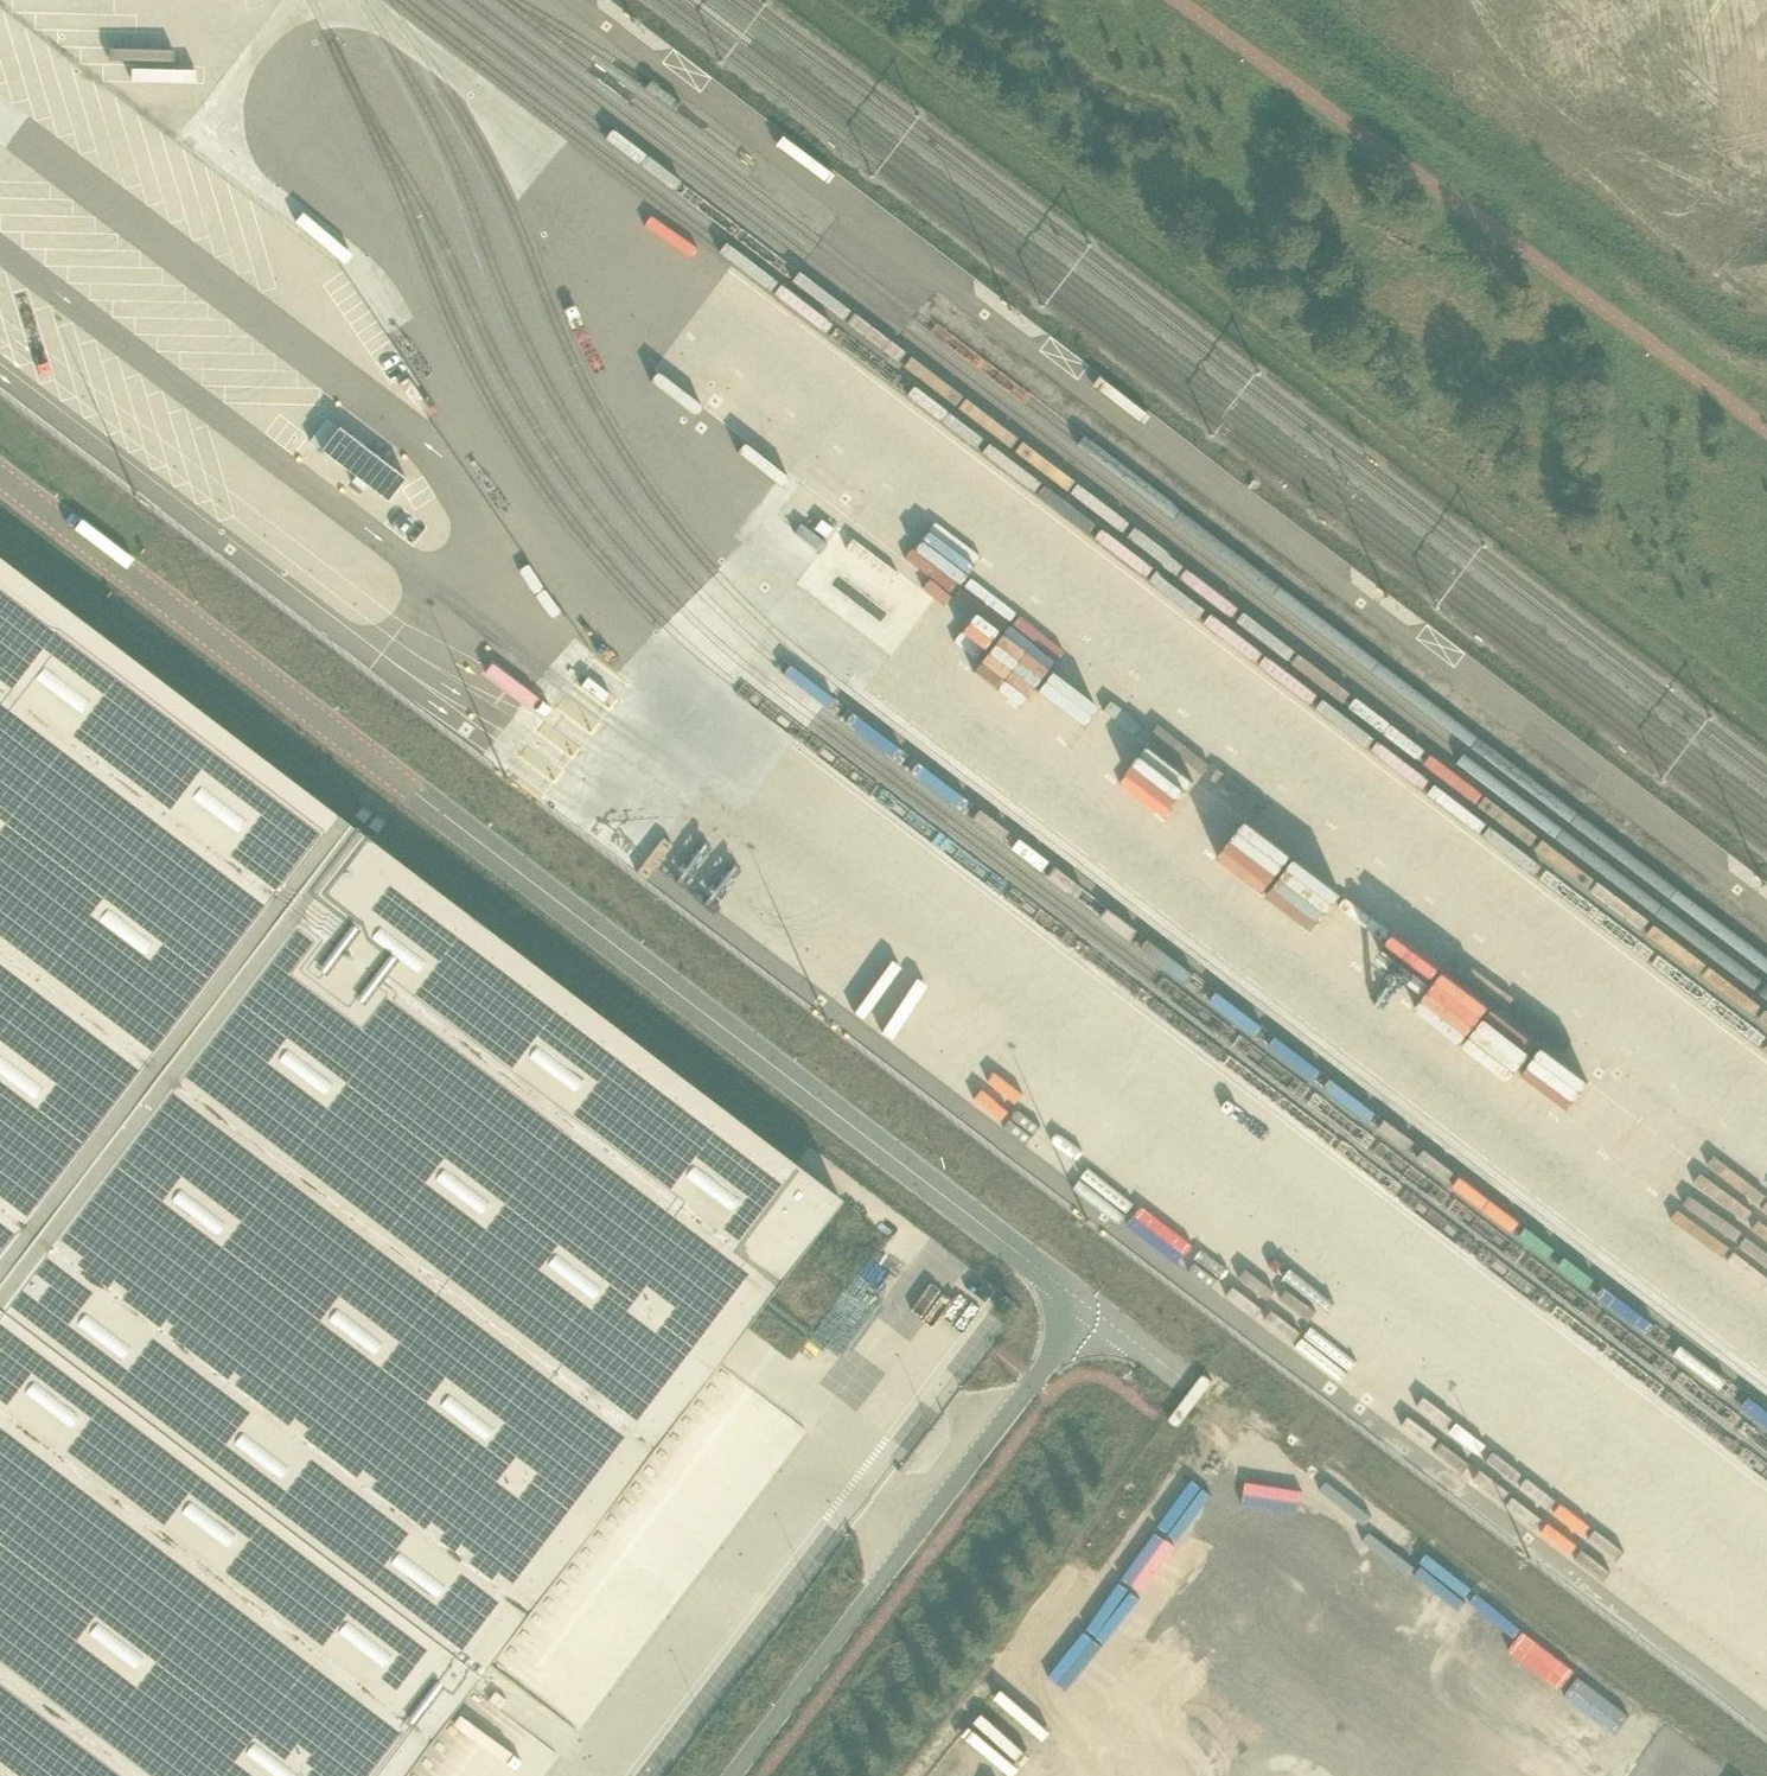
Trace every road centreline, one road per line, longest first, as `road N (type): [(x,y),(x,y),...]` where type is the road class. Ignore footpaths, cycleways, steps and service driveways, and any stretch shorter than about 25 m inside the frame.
road 1 (unclassified): [(0,477),(1089,1306)]
road 2 (unclassified): [(732,1775),(1089,1306)]
road 3 (unclassified): [(1089,1306),(1193,1383)]

